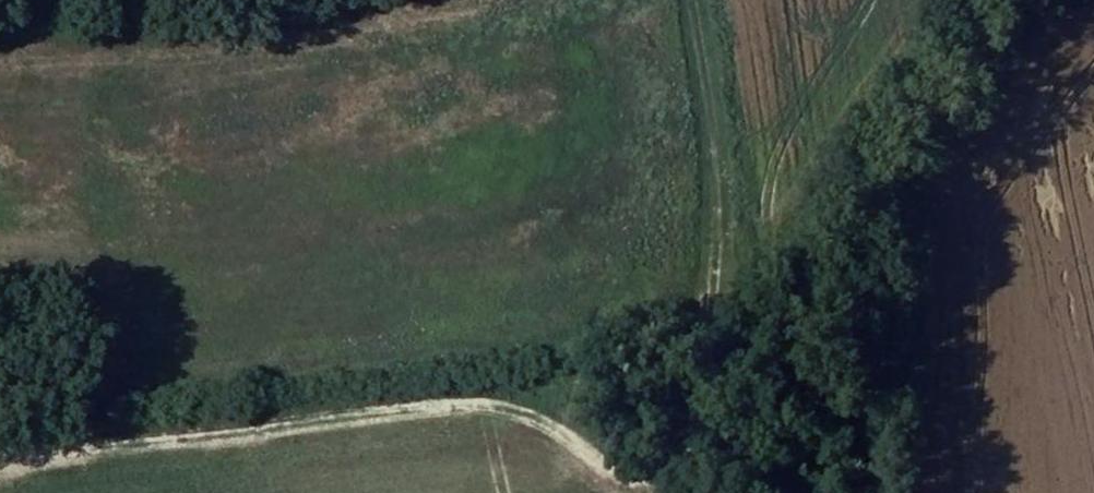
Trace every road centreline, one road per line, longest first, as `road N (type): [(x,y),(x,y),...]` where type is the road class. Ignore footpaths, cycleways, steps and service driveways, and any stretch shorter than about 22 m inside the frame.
road 1 (track): [(692,0),(713,131),(712,279),(700,391),(679,442),(648,464),(569,432),(499,420),(0,469)]

